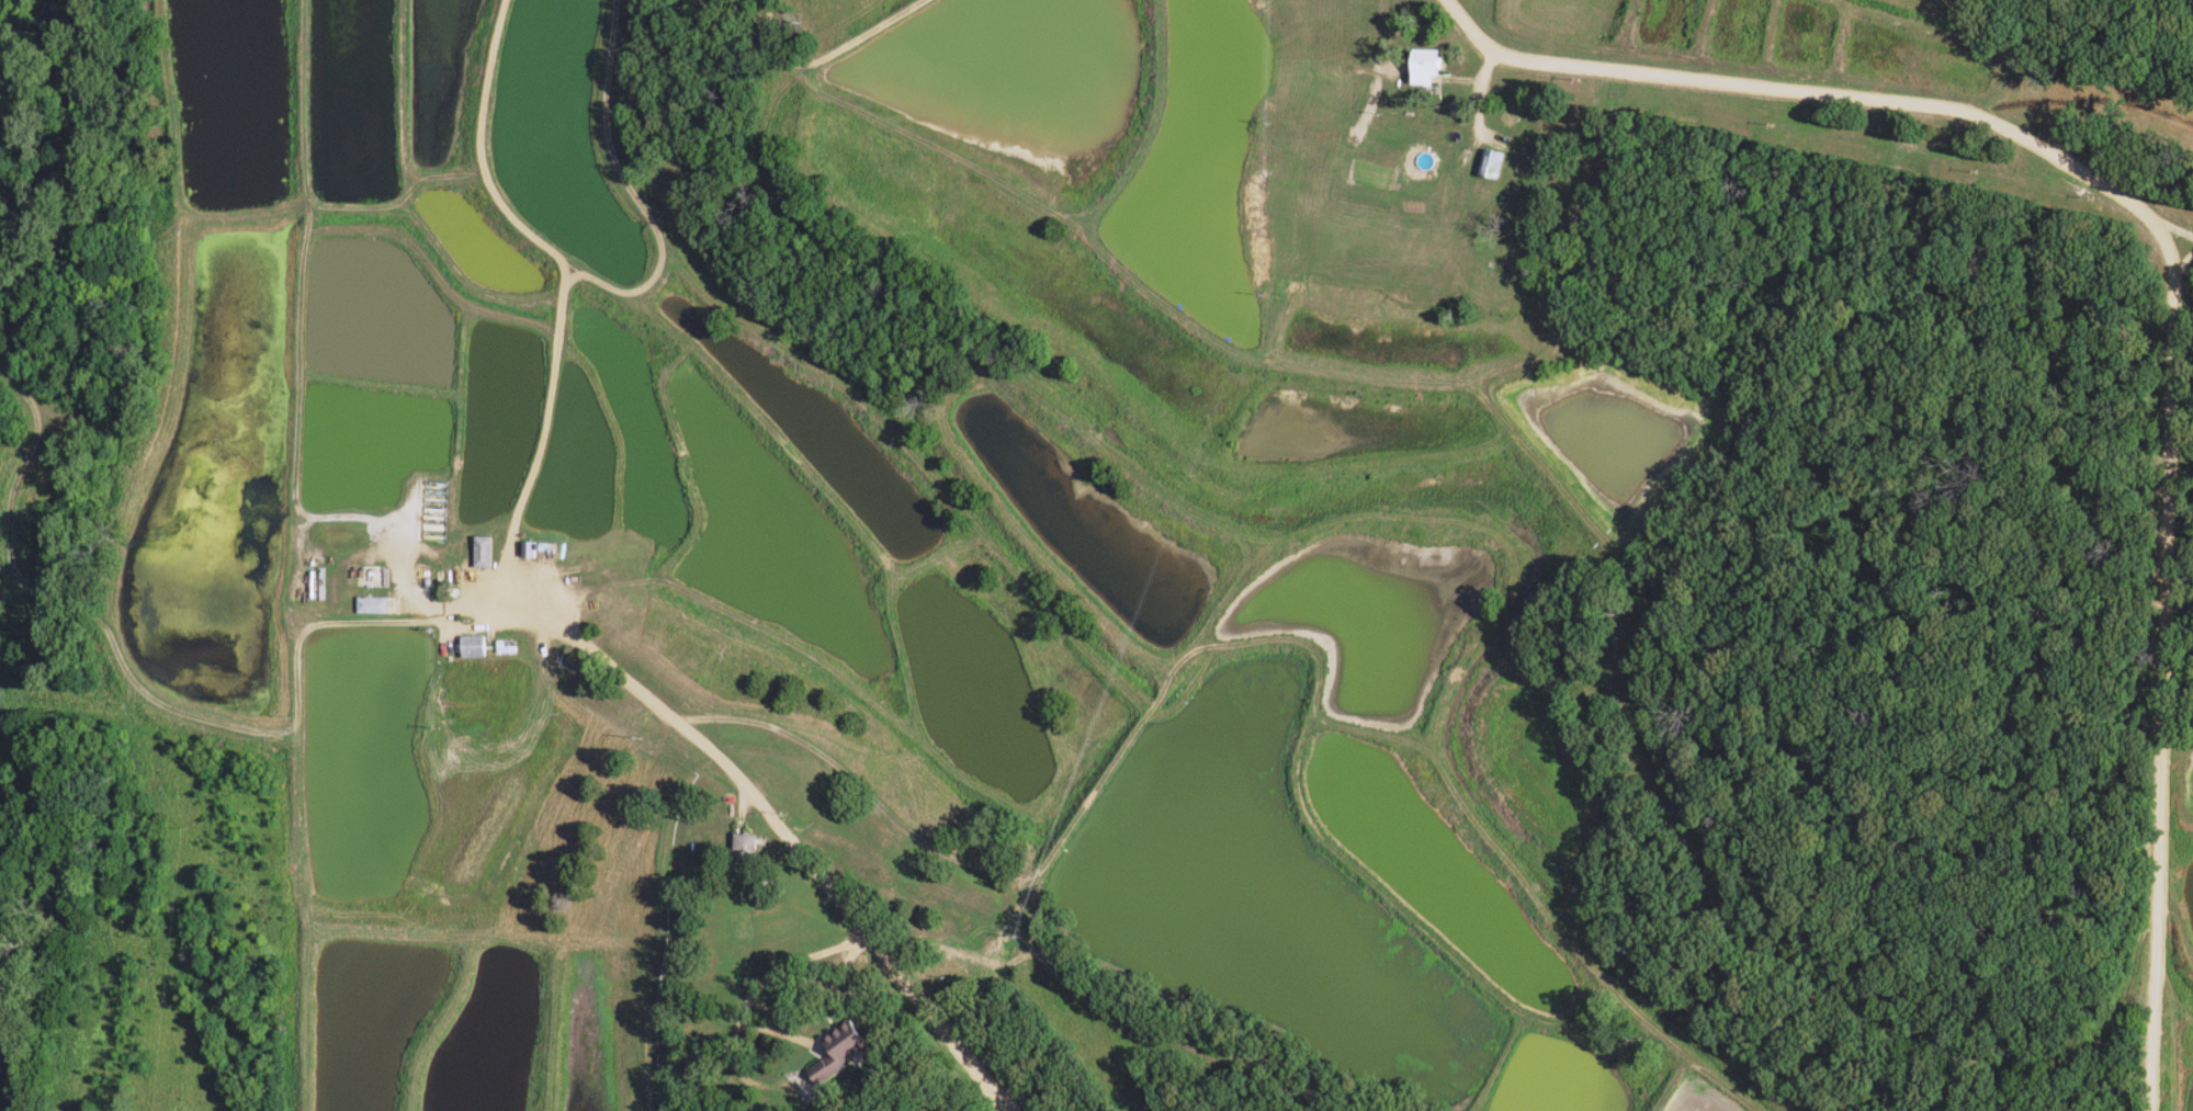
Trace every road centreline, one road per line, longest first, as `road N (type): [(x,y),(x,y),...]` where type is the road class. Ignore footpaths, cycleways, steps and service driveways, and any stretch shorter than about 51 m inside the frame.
road 1 (residential): [(2160,1110),(2170,263),(2140,222),(1986,156),(1521,72),(1455,0)]
road 2 (track): [(499,567),(541,432),(564,274),(562,262),(495,195),(481,163),(479,131),(505,0)]
road 3 (track): [(1060,844),(1036,875),(985,871),(909,836),(823,756),(768,725),(680,724)]
road 4 (track): [(647,1110),(643,950),(622,846),(669,716)]

